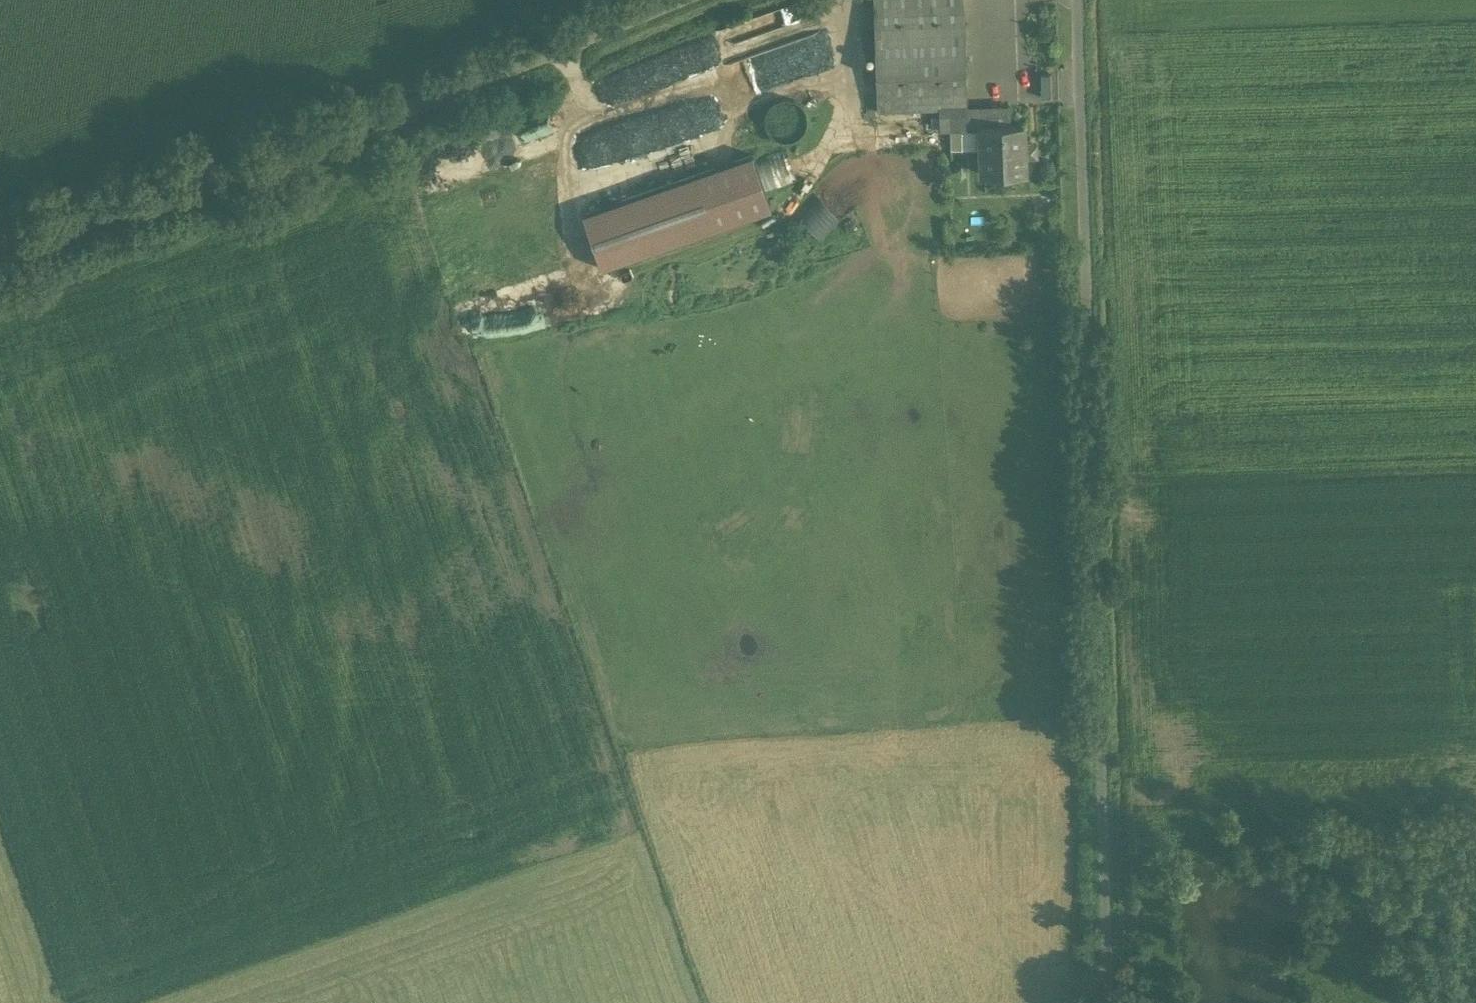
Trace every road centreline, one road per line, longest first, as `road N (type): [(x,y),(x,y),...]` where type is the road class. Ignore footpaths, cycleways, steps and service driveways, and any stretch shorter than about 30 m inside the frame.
road 1 (unclassified): [(1106,1002),(1077,0)]
road 2 (unclassified): [(0,249),(356,129),(677,0)]

